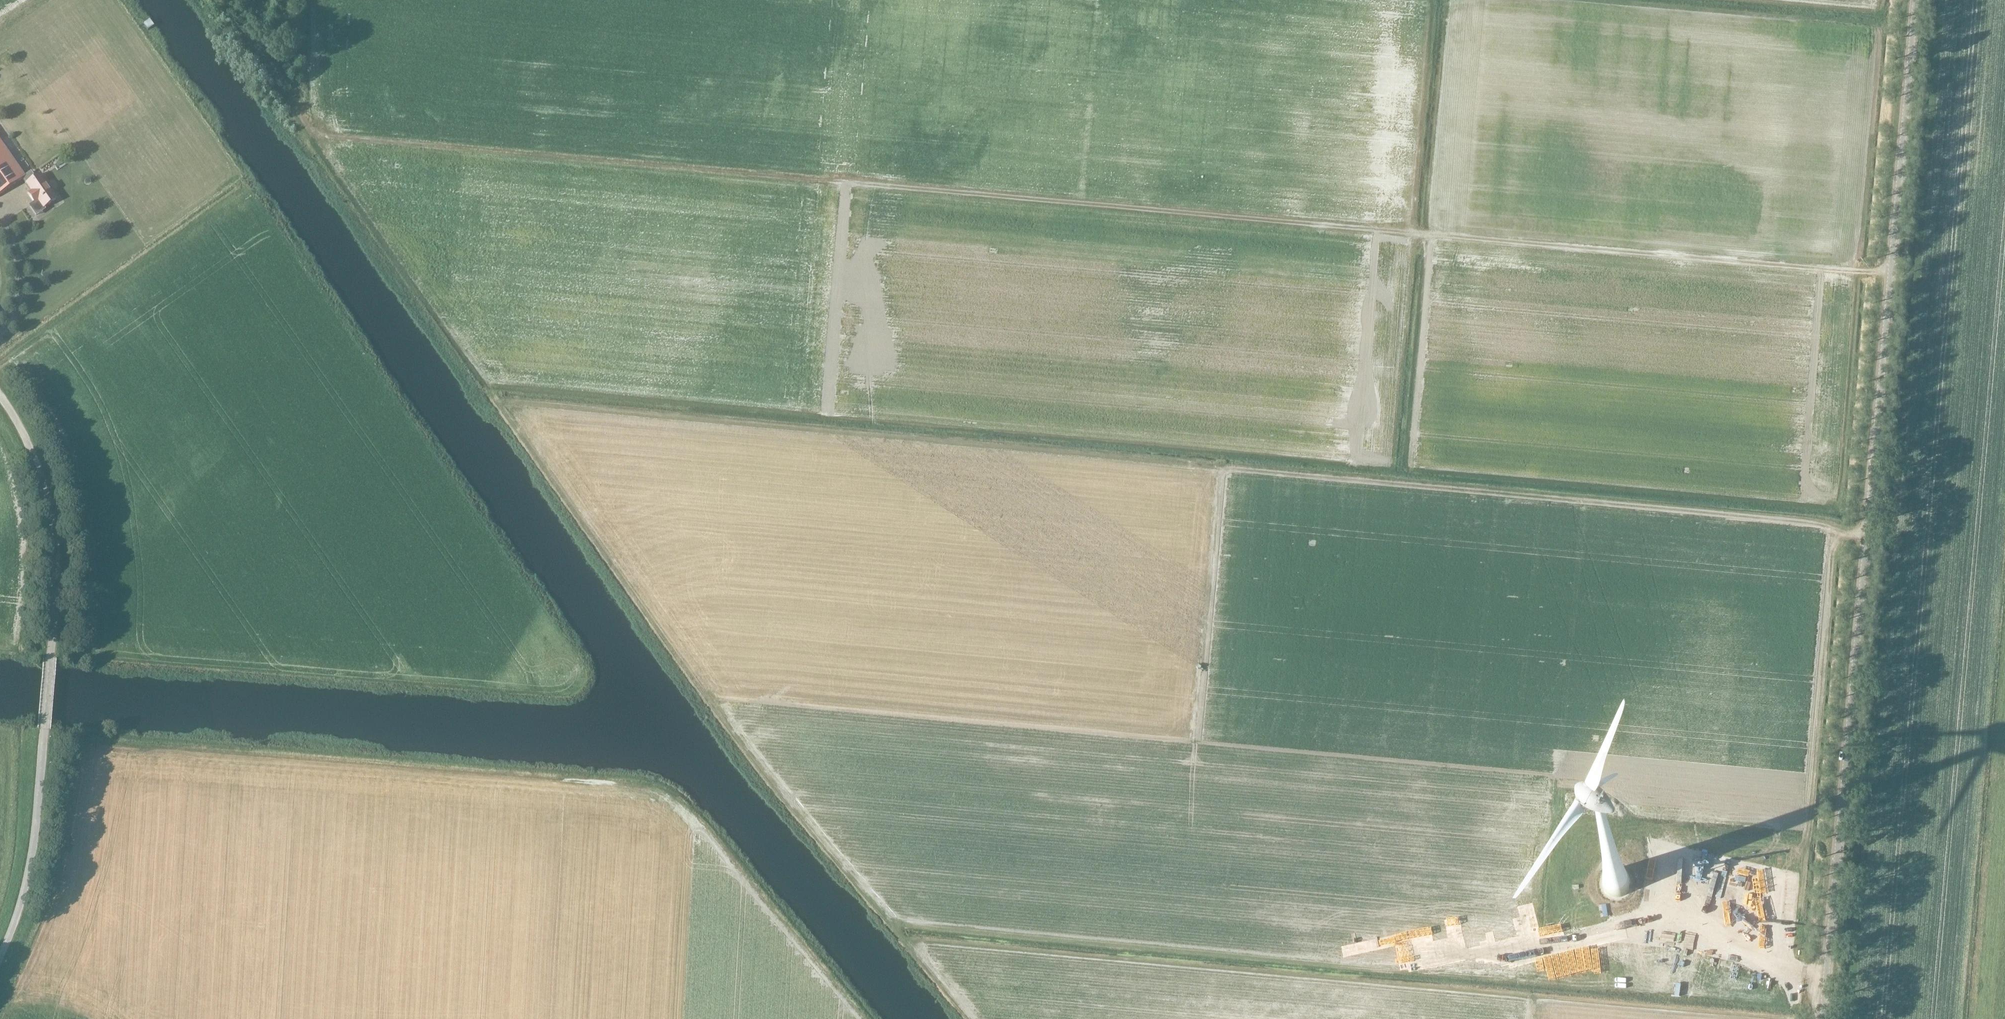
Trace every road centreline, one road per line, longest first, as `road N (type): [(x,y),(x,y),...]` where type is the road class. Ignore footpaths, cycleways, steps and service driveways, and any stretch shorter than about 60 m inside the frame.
road 1 (track): [(296,91),(298,112),(315,135),(333,138),(1893,276)]
road 2 (tertiary): [(1825,1018),(1918,0)]
road 3 (unclassified): [(0,954),(30,867),(55,590),(43,484),(0,396)]

